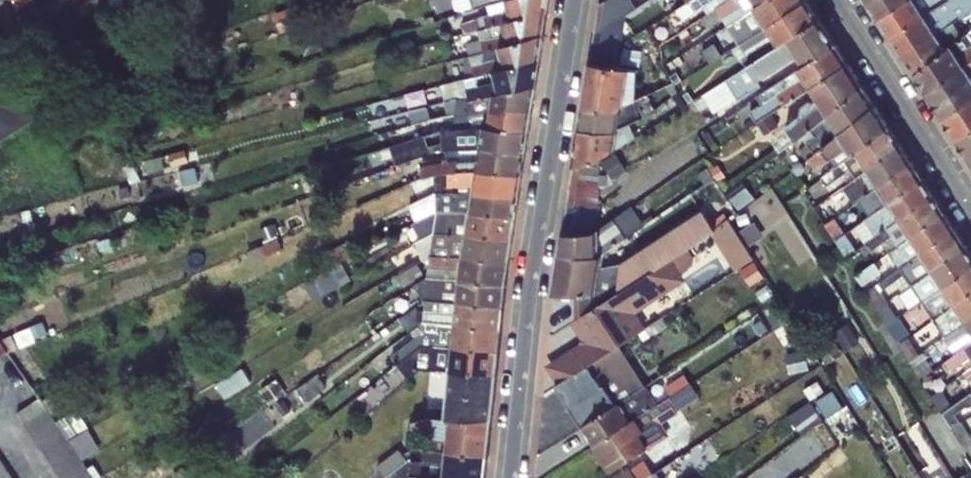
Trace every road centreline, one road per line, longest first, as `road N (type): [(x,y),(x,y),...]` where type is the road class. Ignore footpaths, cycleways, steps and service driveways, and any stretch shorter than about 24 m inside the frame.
road 1 (residential): [(576,0),(529,293),(509,477)]
road 2 (residential): [(970,208),(836,0)]

